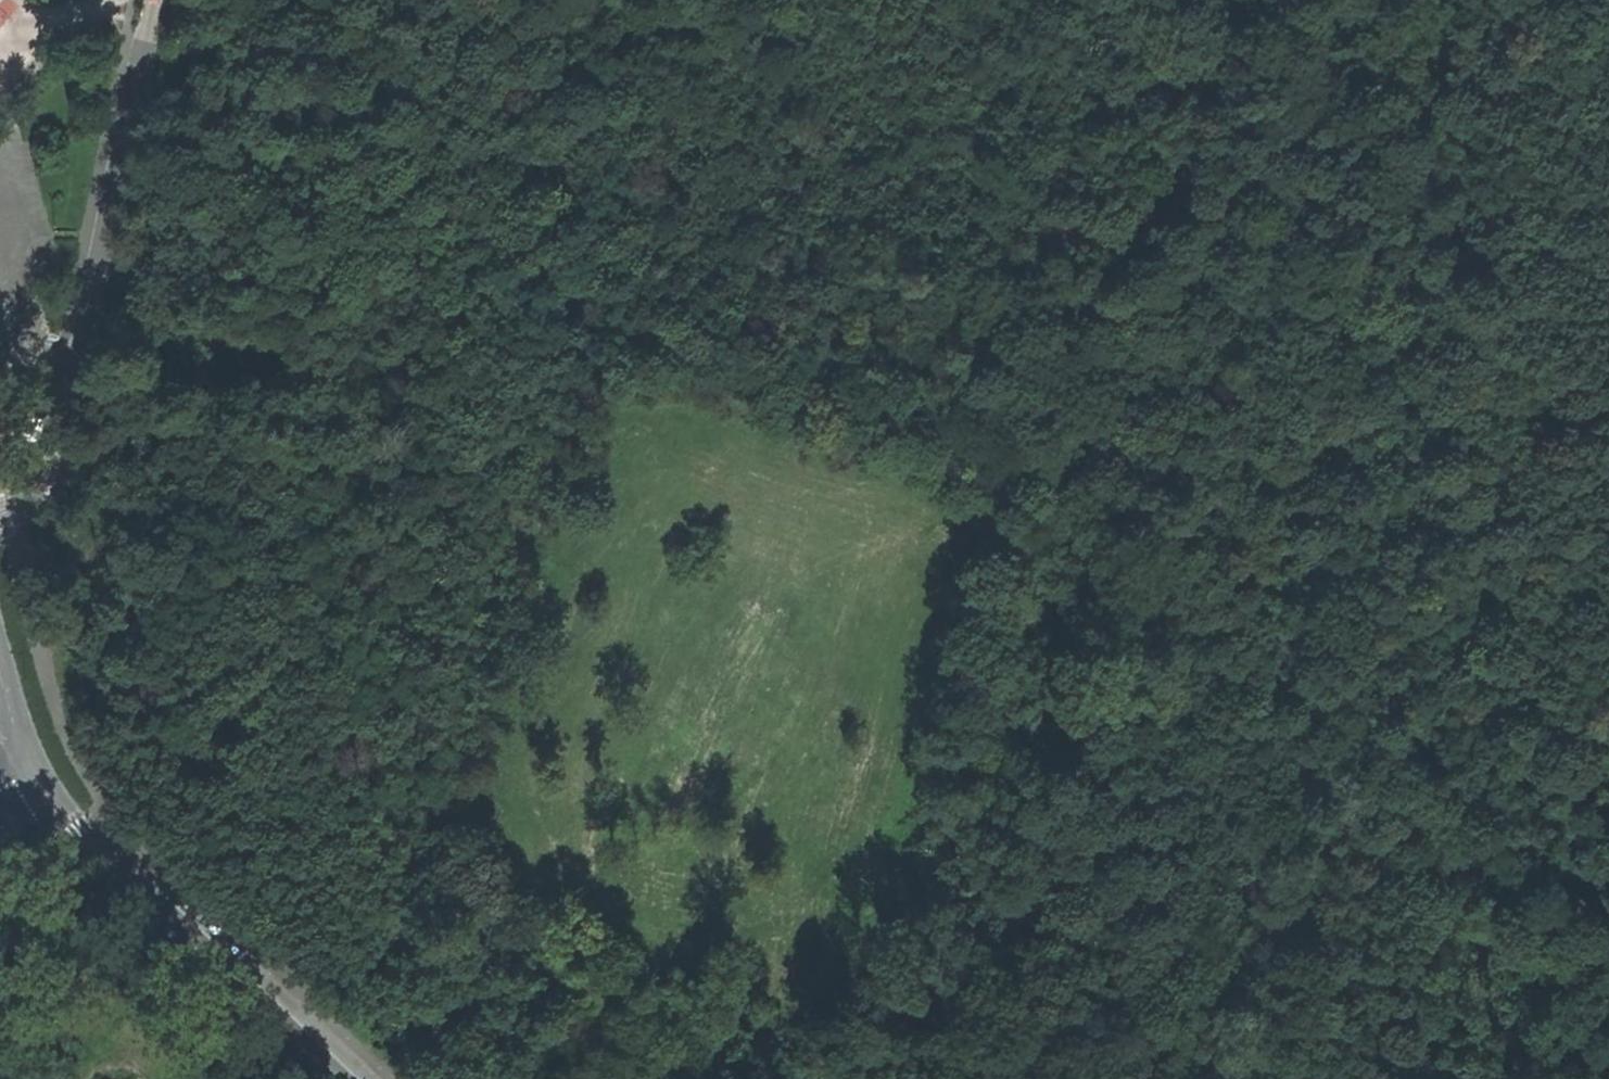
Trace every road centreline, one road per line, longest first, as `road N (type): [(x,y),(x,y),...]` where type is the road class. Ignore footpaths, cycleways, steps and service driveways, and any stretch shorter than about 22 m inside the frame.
road 1 (track): [(1608,433),(1447,405),(1334,461),(1069,441),(569,309),(544,258)]
road 2 (residential): [(150,0),(48,480),(36,499),(0,515)]
road 3 (tertiary): [(29,764),(74,831),(336,1078)]
road 4 (track): [(617,0),(544,258)]

